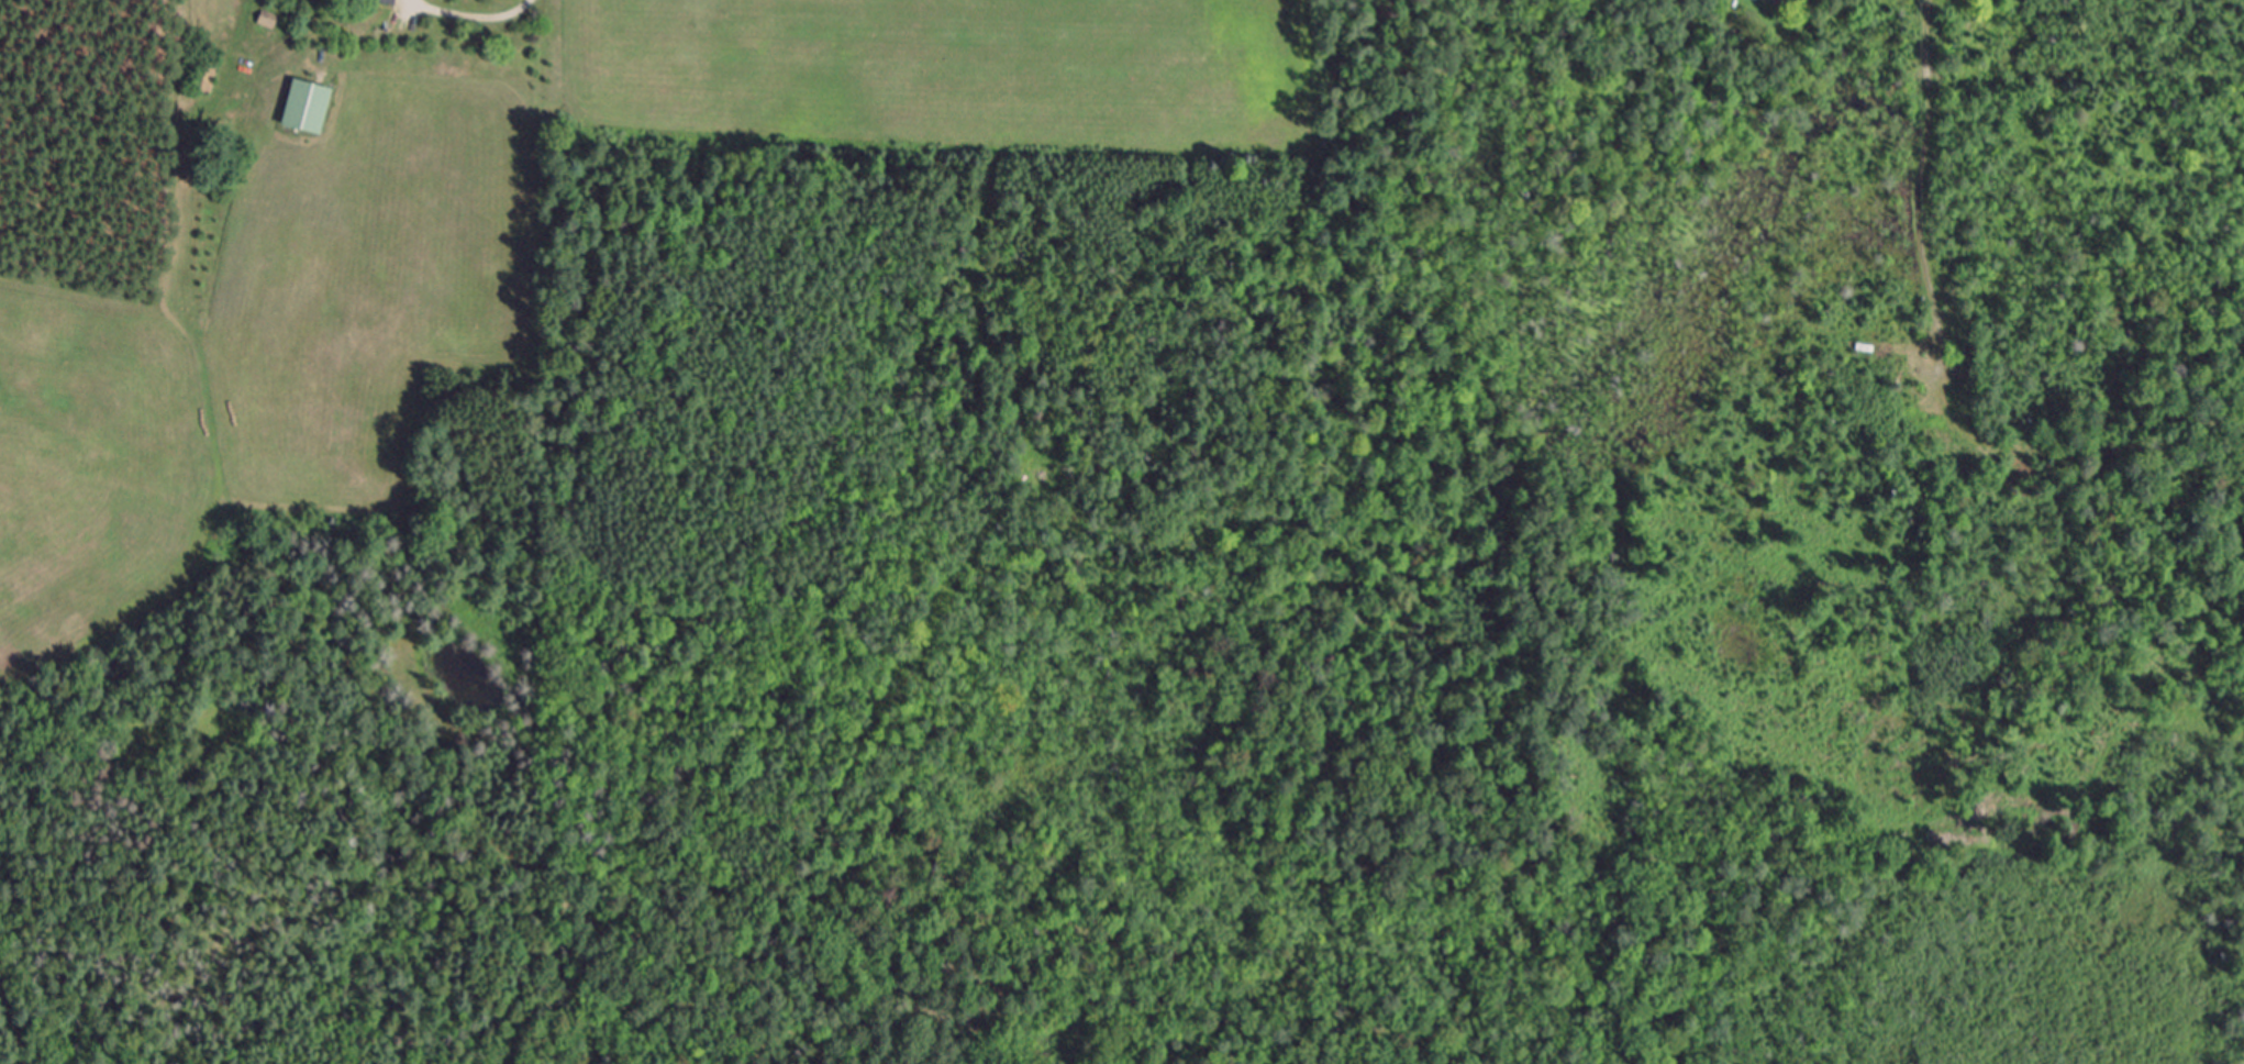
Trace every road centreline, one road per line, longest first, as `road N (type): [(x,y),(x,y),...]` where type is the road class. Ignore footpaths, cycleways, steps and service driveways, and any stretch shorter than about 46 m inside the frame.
road 1 (track): [(1930,0),(1922,230),(1941,329)]

